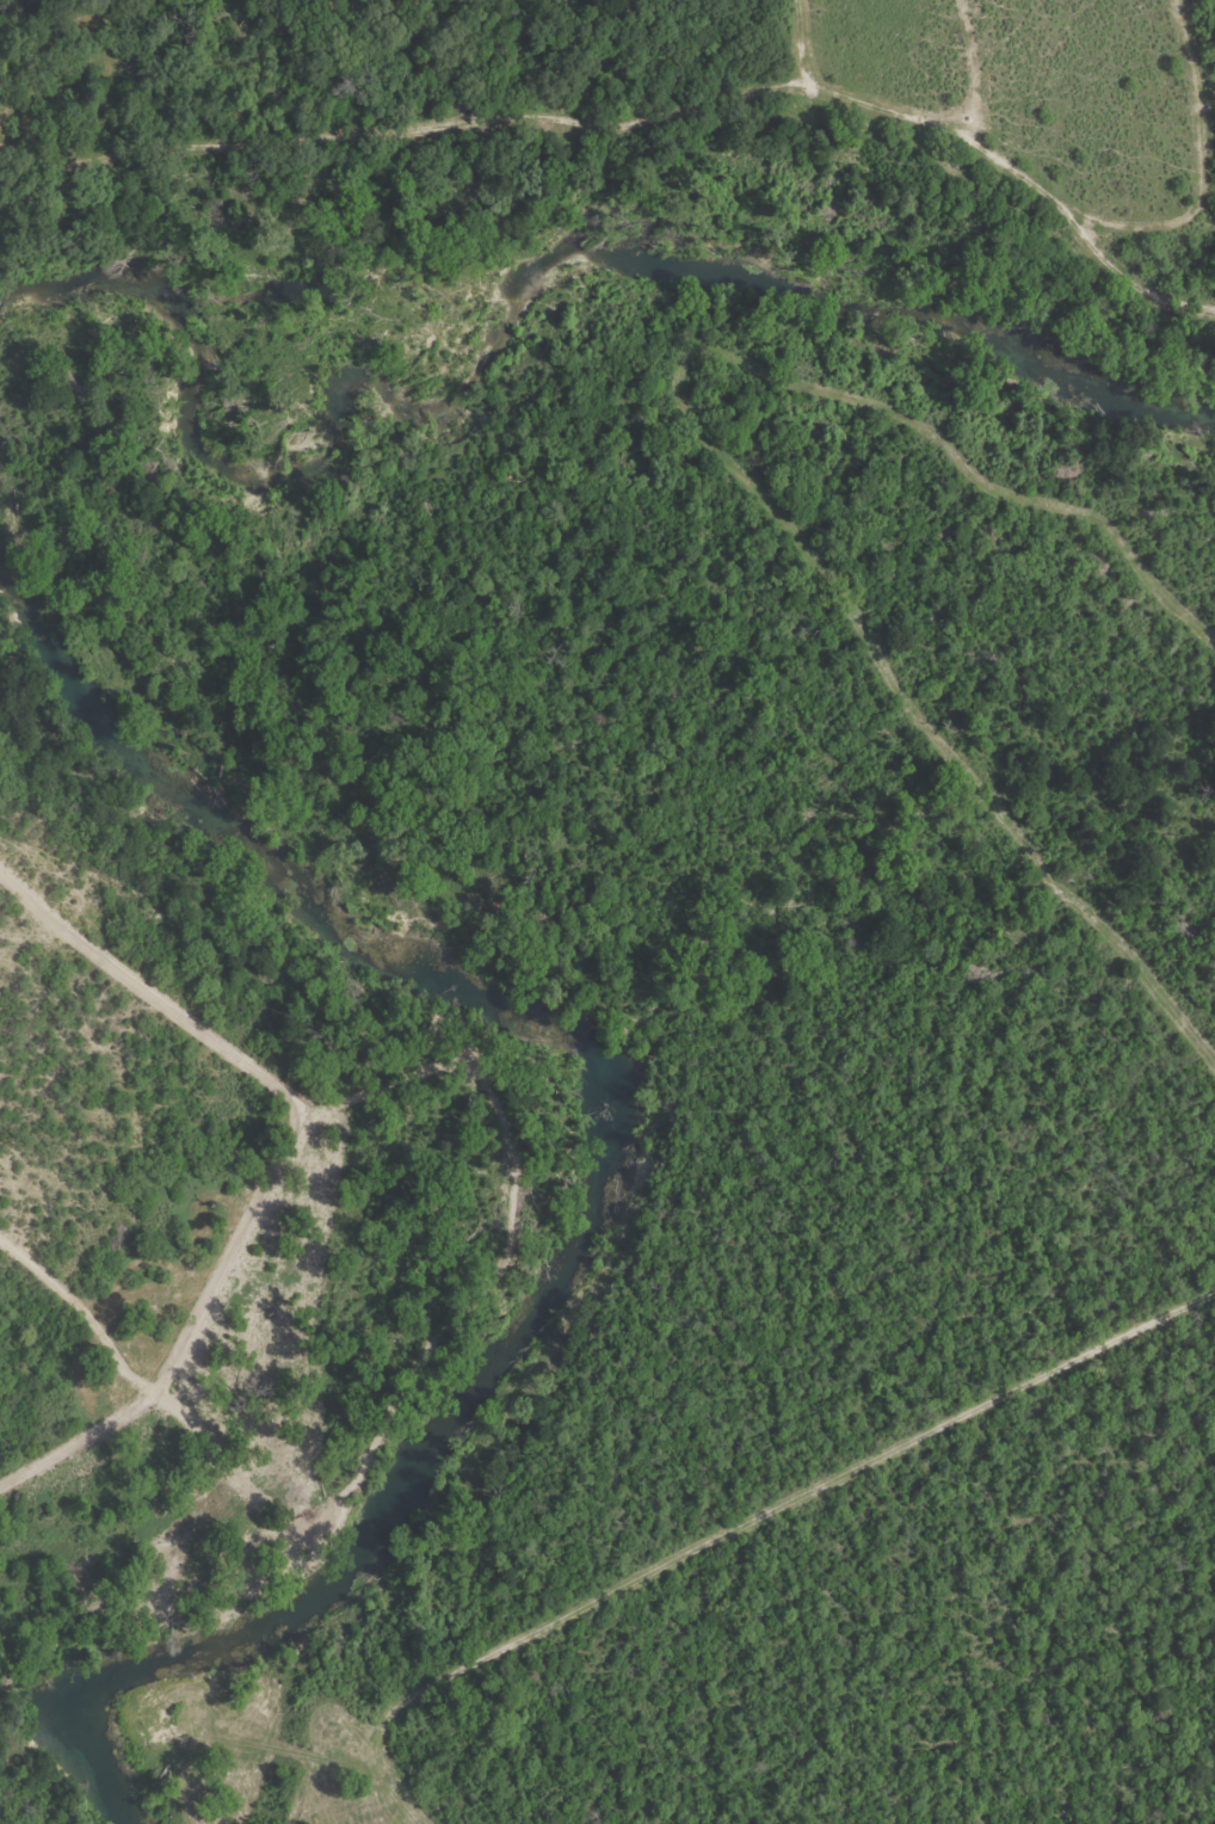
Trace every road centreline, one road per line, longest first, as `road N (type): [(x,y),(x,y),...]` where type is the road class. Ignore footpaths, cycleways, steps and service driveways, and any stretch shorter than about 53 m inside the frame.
road 1 (residential): [(1214,222),(1097,223),(993,150),(917,116),(806,85),(704,69),(457,99),(266,168),(0,149)]
road 2 (residential): [(416,1823),(377,1775),(372,1726),(611,1594),(1214,1296)]

